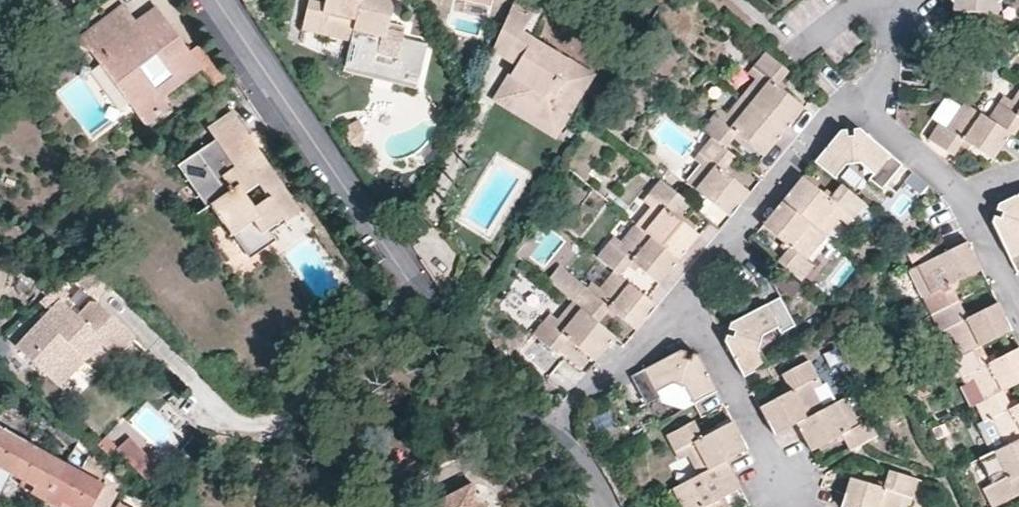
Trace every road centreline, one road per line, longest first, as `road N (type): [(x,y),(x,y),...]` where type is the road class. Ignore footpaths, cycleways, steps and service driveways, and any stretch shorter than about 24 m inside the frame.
road 1 (residential): [(558,427),(336,173),(215,0)]
road 2 (residential): [(876,116),(835,109),(715,269),(694,313)]
road 3 (residential): [(790,496),(694,313)]
road 4 (residential): [(694,313),(584,393),(558,427)]
road 5 (residential): [(1018,310),(964,199)]
road 6 (residential): [(964,199),(876,116)]

